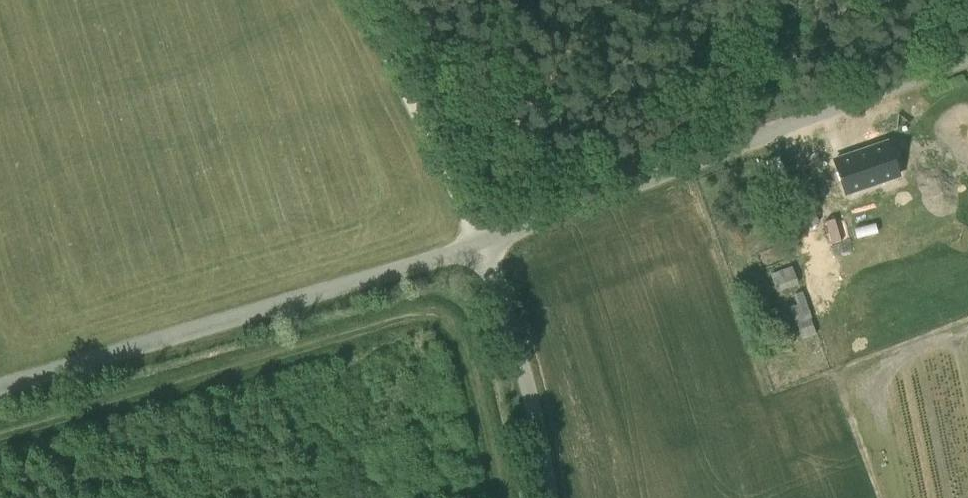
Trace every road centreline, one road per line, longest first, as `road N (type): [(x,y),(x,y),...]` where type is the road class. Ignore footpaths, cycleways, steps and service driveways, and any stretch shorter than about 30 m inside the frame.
road 1 (unclassified): [(478,243),(967,59)]
road 2 (unclassified): [(0,386),(478,243)]
road 3 (track): [(478,243),(370,0)]
road 4 (unclassified): [(552,497),(527,377),(478,243)]

